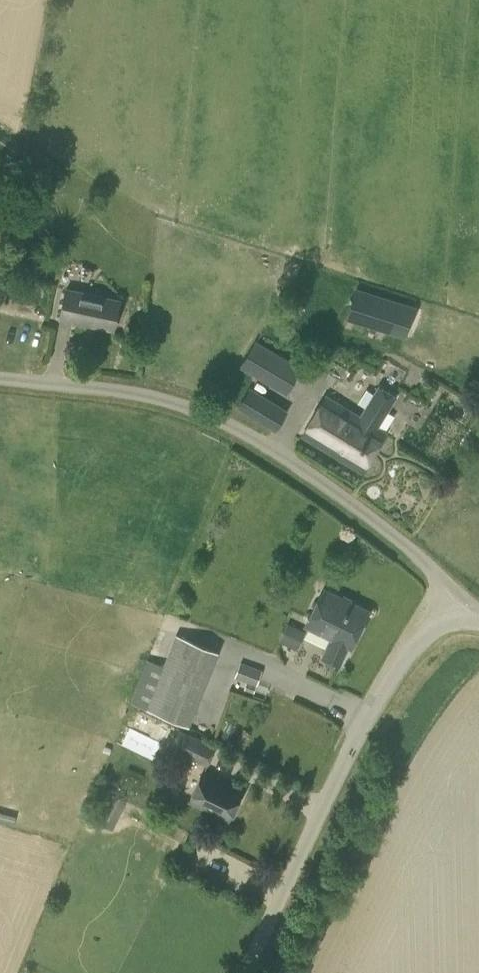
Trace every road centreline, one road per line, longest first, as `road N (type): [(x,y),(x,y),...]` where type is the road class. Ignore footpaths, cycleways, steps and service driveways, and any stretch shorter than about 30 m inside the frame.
road 1 (unclassified): [(461,596),(330,488),(202,411),(0,380)]
road 2 (unclassified): [(246,972),(366,708),(461,596)]

